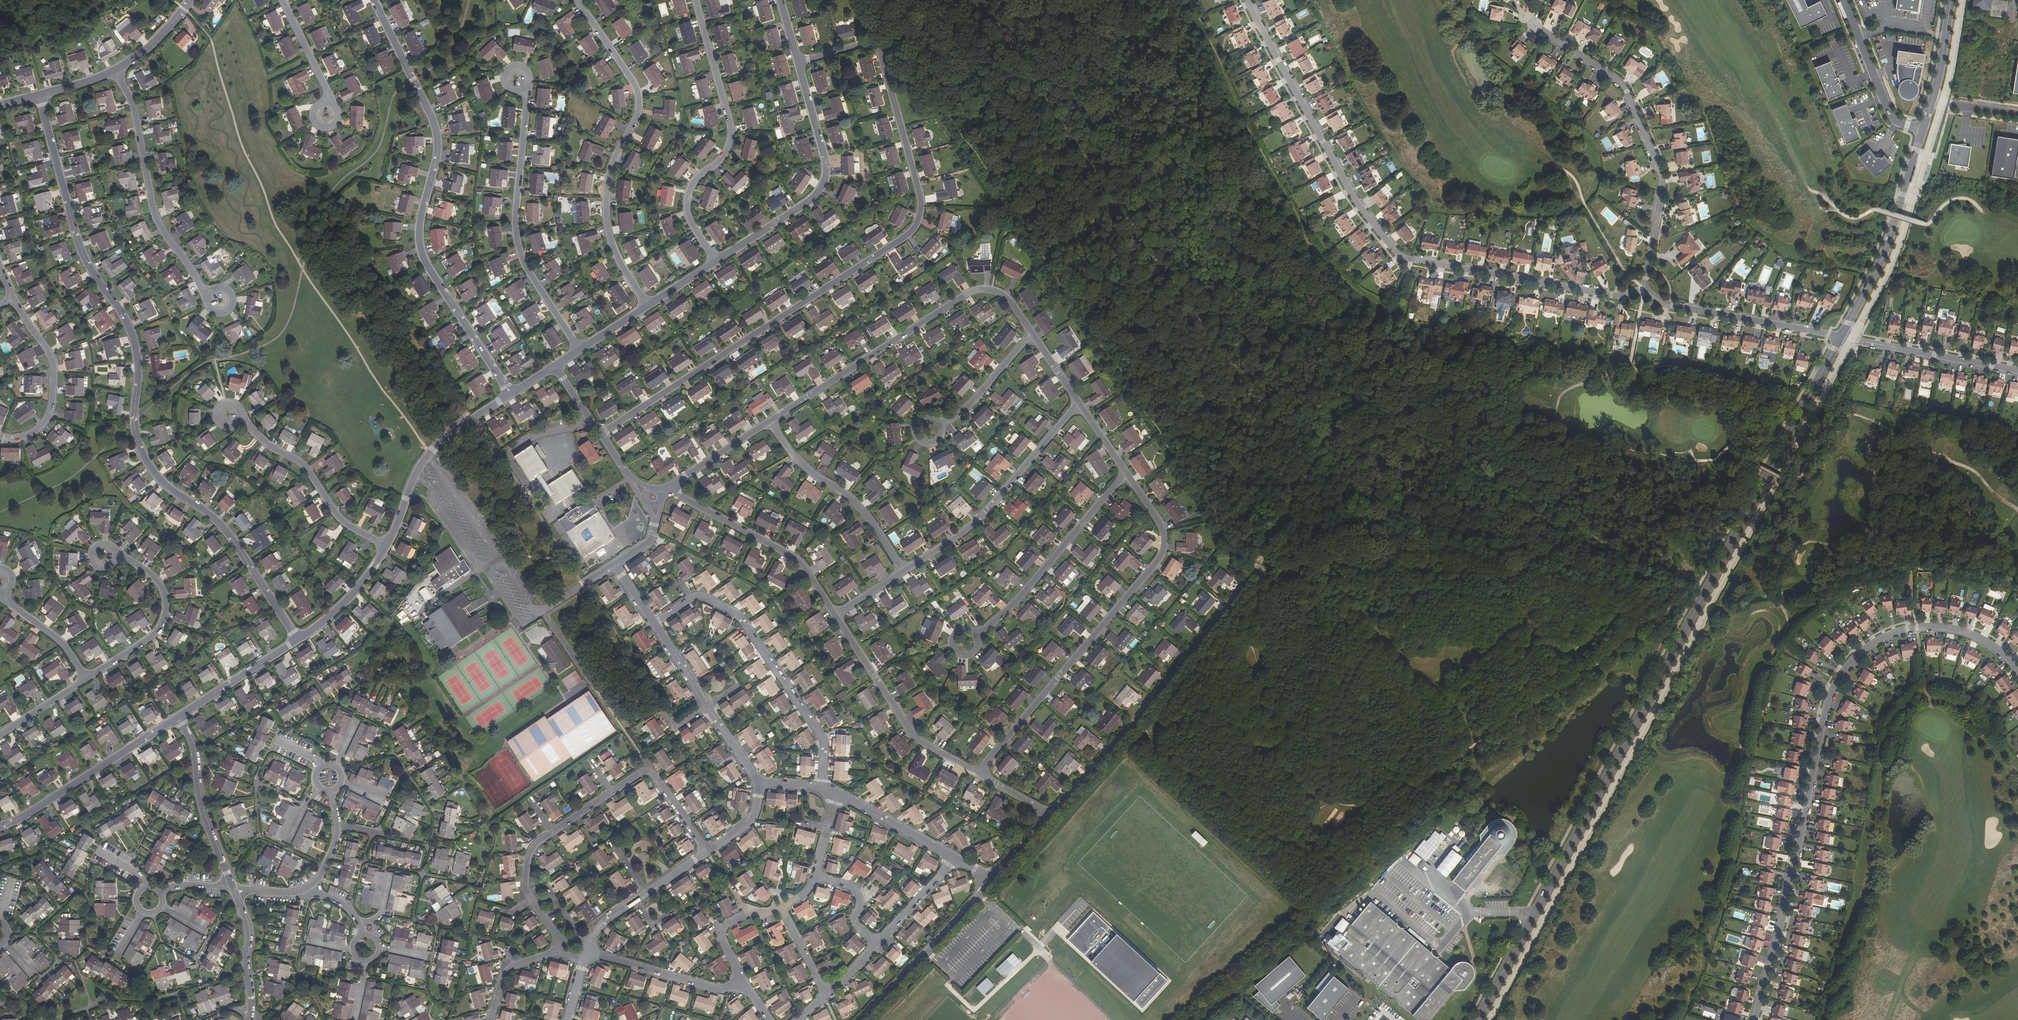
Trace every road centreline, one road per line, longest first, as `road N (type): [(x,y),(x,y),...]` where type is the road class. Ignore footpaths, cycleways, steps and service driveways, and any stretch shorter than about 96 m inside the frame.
road 1 (tertiary): [(1478,1019),(1839,336)]
road 2 (residential): [(600,434),(917,222),(920,200),(879,52),(860,45),(797,63)]
road 3 (residential): [(298,639),(222,525),(167,487),(138,444),(134,338),(79,246),(39,95)]
road 4 (residential): [(2017,669),(1981,638),(1929,626),(1882,638),(1845,668),(1828,698),(1755,1019)]
road 5 (residential): [(1644,288),(1618,292),(1400,249),(1357,199),(1244,0)]
road 6 (residential): [(511,394),(421,249),(438,138),(374,0)]
road 7 (residential): [(978,772),(1163,549),(1161,525),(1127,474)]
road 8 (residential): [(646,306),(618,262),(604,212),(609,170),(638,98),(575,0)]
road 9 (residential): [(1033,334),(1000,292),(972,291),(769,422)]
road 10 (residential): [(1049,816),(1256,574)]
road 11 (residential): [(1644,288),(1663,186),(1628,94),(1535,29)]
road 12 (residential): [(713,262),(690,222),(687,193),(719,161),(729,127),(696,0)]
road 13 (residential): [(578,351),(524,268),(515,234),(525,89)]
road 14 (residential): [(713,262),(808,201),(826,178),(797,63)]
road 15 (tertiary): [(1839,336),(1889,241),(1932,100)]
road 16 (residential): [(692,599),(706,597),(743,620),(823,738),(822,786)]
road 17 (residential): [(115,70),(134,108),(159,224),(209,295)]
road 18 (residential): [(1080,404),(974,523),(903,572)]
road 19 (residential): [(1127,474),(976,635)]
road 20 (residential): [(835,616),(795,557),(662,491)]
road 21 (residential): [(978,772),(911,734),(835,616)]
road 22 (residential): [(0,826),(177,717)]
road 23 (residential): [(903,572),(864,513),(790,454),(769,422)]
road 24 (residential): [(386,546),(427,456),(511,394)]
road 25 (residential): [(1839,336),(1665,303),(1644,288)]
road 26 (residential): [(386,546),(341,519),(303,463),(241,419)]
road 27 (residential): [(856,1019),(992,880)]
road 28 (residential): [(0,436),(33,433),(53,400),(52,358),(13,298)]
road 29 (residential): [(86,679),(148,639),(164,618),(155,578),(116,558)]
road 30 (residential): [(2017,371),(1839,336)]
road 31 (residential): [(177,717),(233,889)]
road 32 (residential): [(743,980),(714,988),(587,952)]
road 33 (residential): [(177,717),(298,639)]
road 34 (residential): [(707,851),(654,773),(640,773),(612,792)]
road 35 (residential): [(957,859),(838,792)]
road 36 (residential): [(233,889),(247,930),(248,1019)]
road 37 (residential): [(1033,334),(941,425)]
road 38 (residential): [(298,639),(354,593),(386,546)]
road 39 (residential): [(769,422),(662,491)]
road 40 (residential): [(86,679),(62,643),(2,593)]

